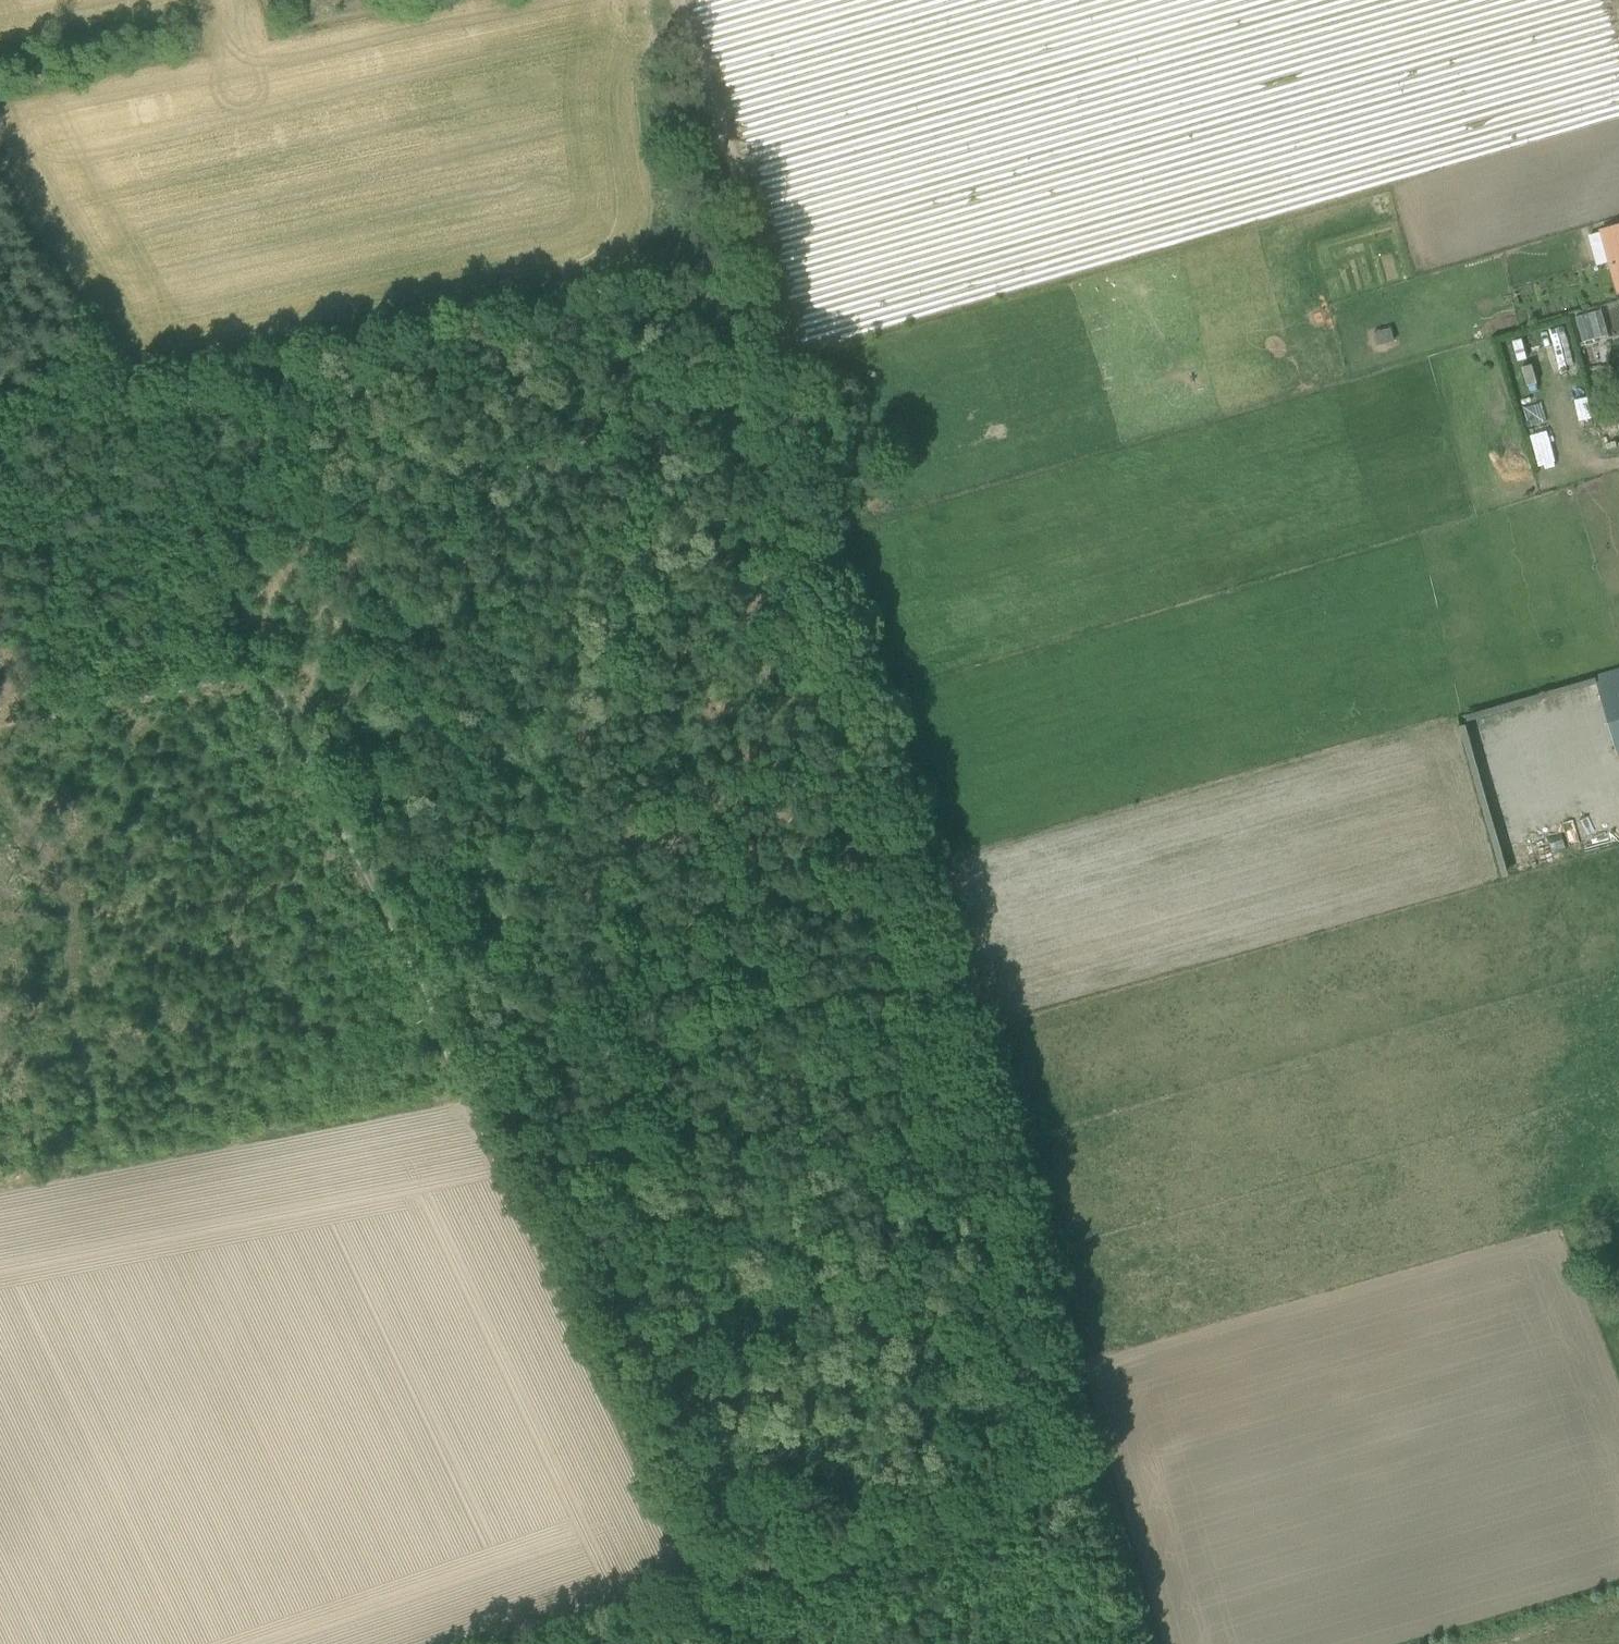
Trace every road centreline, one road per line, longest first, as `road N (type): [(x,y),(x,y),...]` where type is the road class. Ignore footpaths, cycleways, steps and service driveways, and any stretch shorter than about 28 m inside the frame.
road 1 (track): [(1103,1479),(682,44)]
road 2 (track): [(246,670),(0,180)]
road 3 (track): [(951,981),(456,1092)]
road 4 (track): [(246,670),(456,1092)]
road 5 (track): [(1150,1643),(1103,1479)]

